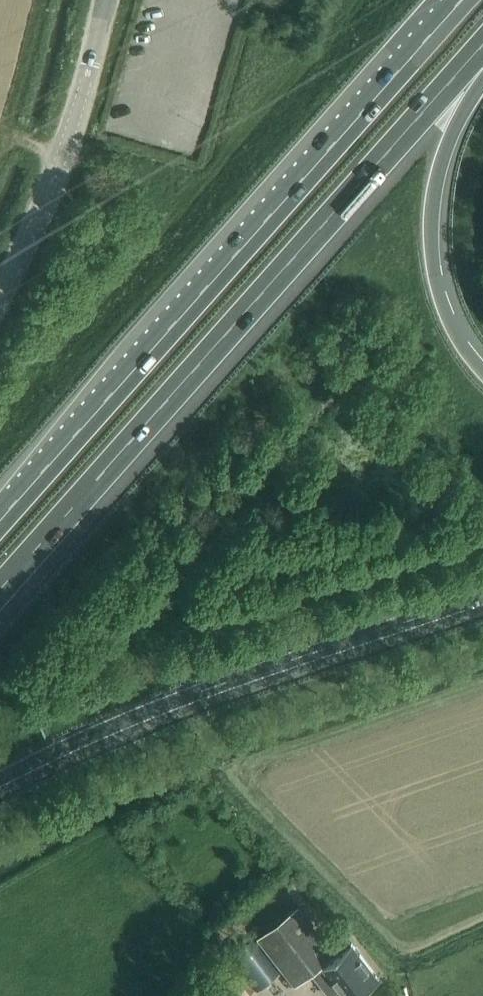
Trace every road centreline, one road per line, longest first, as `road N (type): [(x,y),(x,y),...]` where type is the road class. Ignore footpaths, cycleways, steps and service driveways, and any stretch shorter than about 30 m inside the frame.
road 1 (motorway): [(0,588),(473,55)]
road 2 (motorway): [(460,0),(0,518)]
road 3 (motorway): [(0,778),(117,719),(482,594)]
road 4 (motorway): [(482,370),(438,290),(429,234),(441,157),(466,110),(473,55)]
road 5 (tertiary): [(0,287),(77,118),(108,0)]

